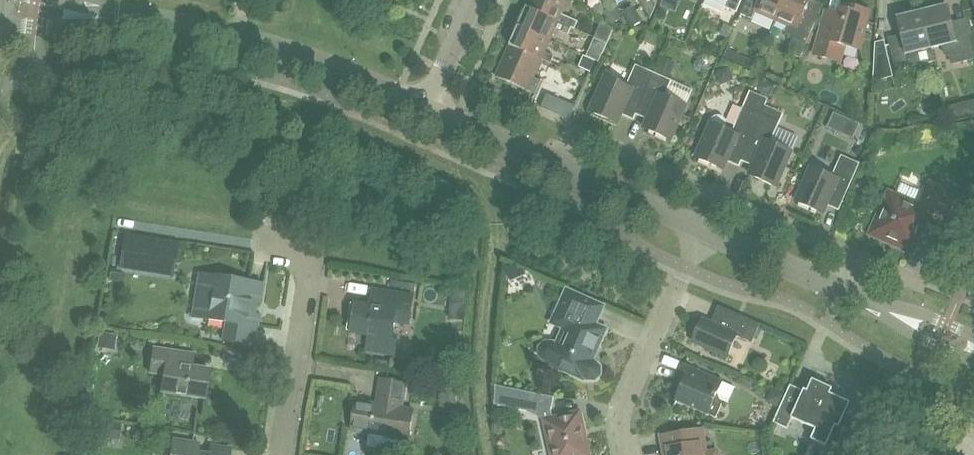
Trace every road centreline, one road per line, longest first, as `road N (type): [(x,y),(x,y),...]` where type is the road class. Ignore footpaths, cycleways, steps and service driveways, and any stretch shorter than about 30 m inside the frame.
road 1 (residential): [(38,11),(192,29),(275,48),(427,109)]
road 2 (residential): [(855,257),(577,136),(548,165)]
road 3 (residential): [(281,454),(311,278),(295,246),(261,242)]
road 4 (residential): [(629,454),(623,420),(700,231)]
road 5 (residential): [(548,165),(700,231)]
road 6 (residential): [(700,231),(837,292)]
road 7 (residential): [(837,292),(973,349)]
road 8 (residential): [(427,109),(548,165)]

